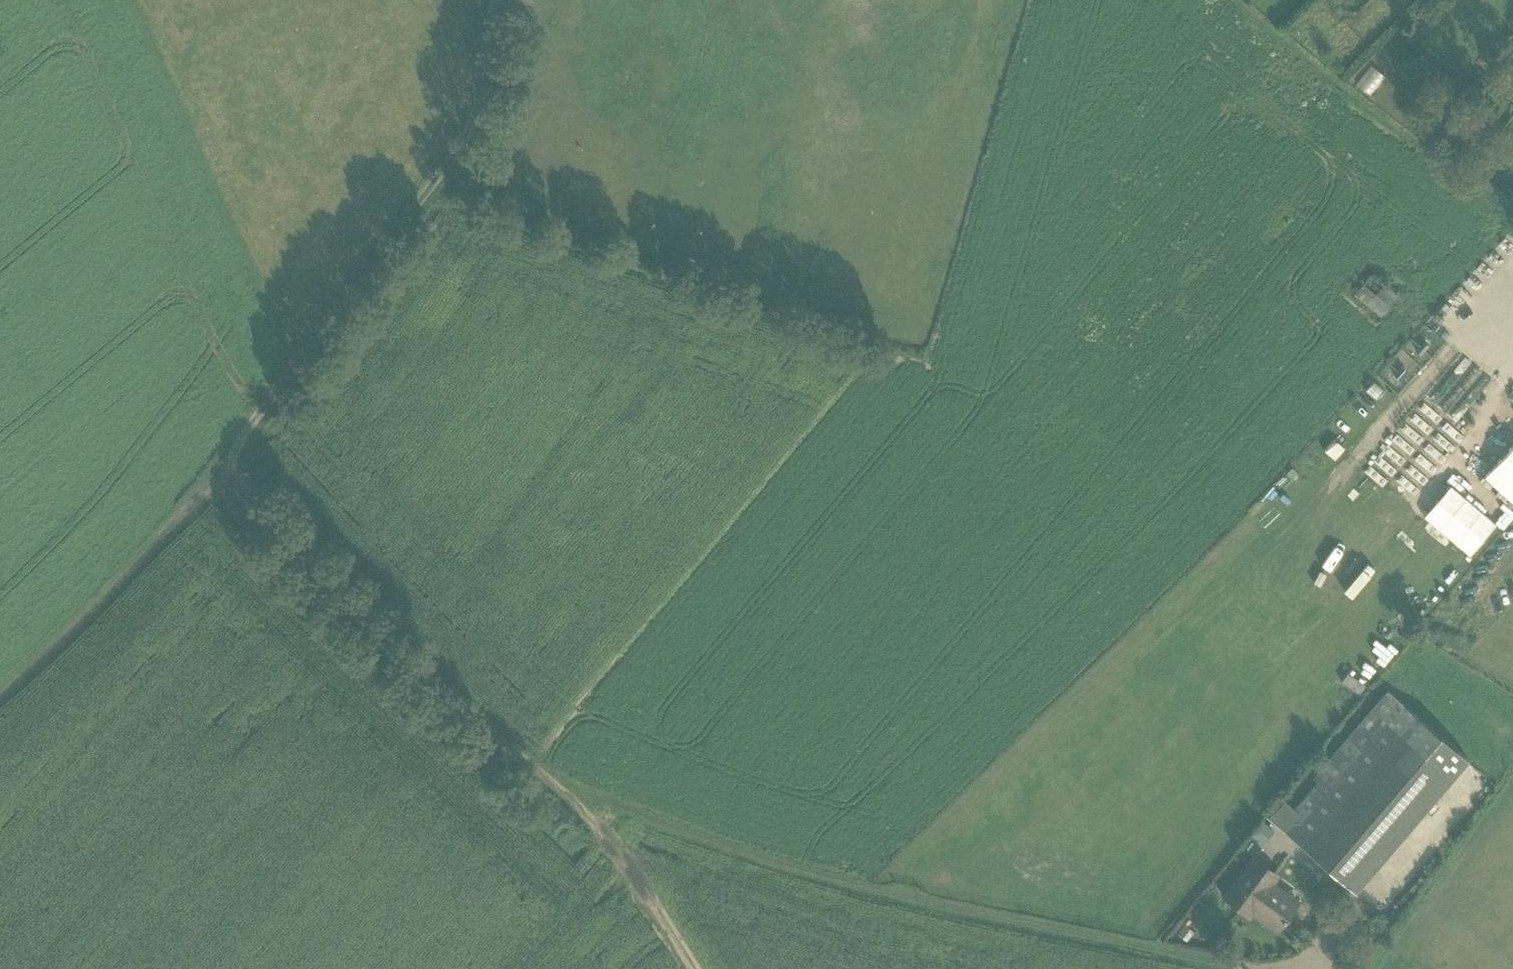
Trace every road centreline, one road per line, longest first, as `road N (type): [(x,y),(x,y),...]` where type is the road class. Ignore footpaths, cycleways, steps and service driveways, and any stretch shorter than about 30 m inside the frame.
road 1 (track): [(1254,968),(792,869),(552,781)]
road 2 (track): [(495,0),(494,49),(475,120),(217,469)]
road 3 (track): [(552,781),(414,664),(217,469)]
road 4 (track): [(217,469),(91,606),(0,690)]
road 5 (track): [(693,968),(552,781)]

